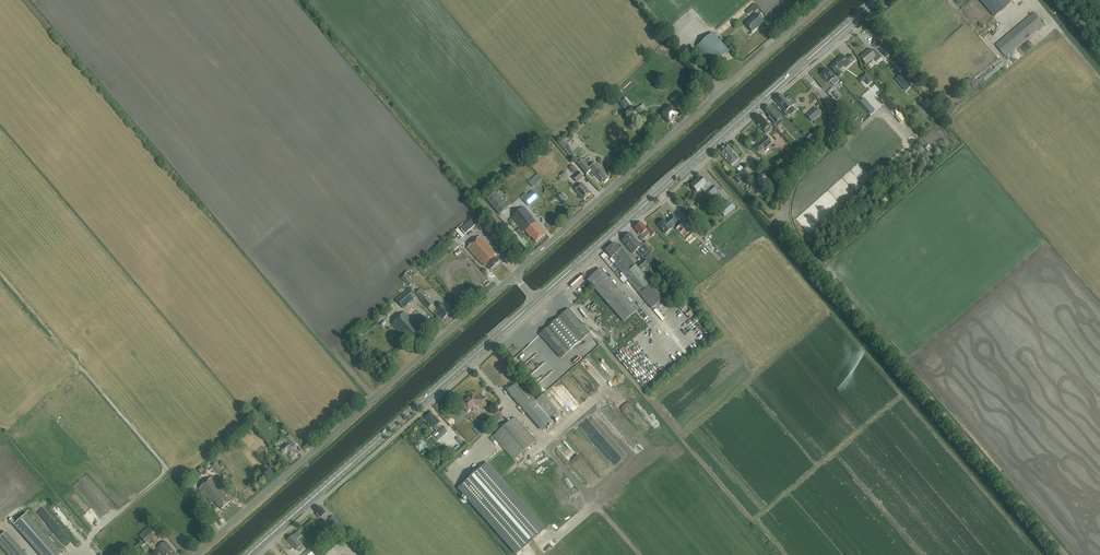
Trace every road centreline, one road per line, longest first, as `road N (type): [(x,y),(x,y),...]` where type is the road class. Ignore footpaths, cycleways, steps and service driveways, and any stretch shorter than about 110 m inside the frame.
road 1 (unclassified): [(1066,554),(793,234),(788,191),(824,149),(832,113),(798,67)]
road 2 (unclassified): [(194,554),(513,274)]
road 3 (primary): [(245,554),(535,301)]
road 4 (primary): [(535,301),(798,67)]
road 5 (unclassified): [(513,274),(720,91)]
road 6 (unclassified): [(720,91),(824,0)]
road 7 (unclassified): [(720,91),(640,0)]

